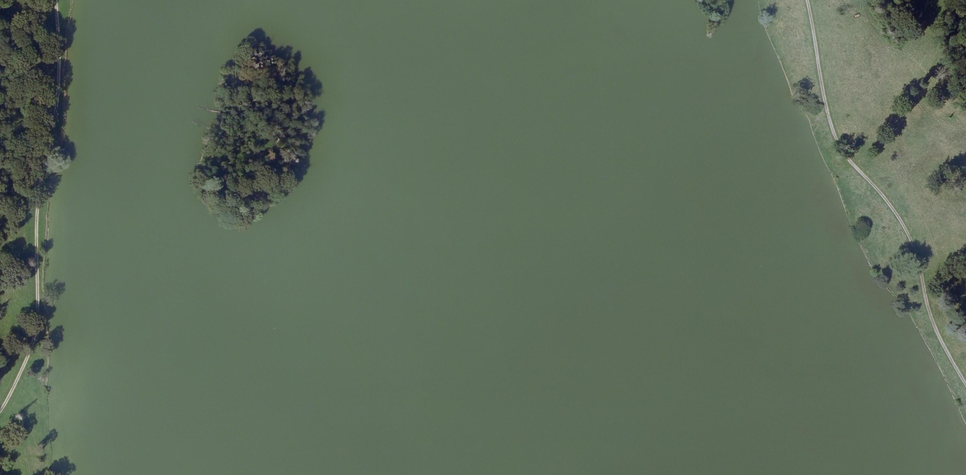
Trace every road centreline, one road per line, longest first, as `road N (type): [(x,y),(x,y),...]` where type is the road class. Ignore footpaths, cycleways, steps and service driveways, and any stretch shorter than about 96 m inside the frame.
road 1 (unclassified): [(805,0),(834,140),(906,234),(933,328),(965,388)]
road 2 (unclassified): [(54,0),(57,85),(37,199),(36,328),(0,410)]

